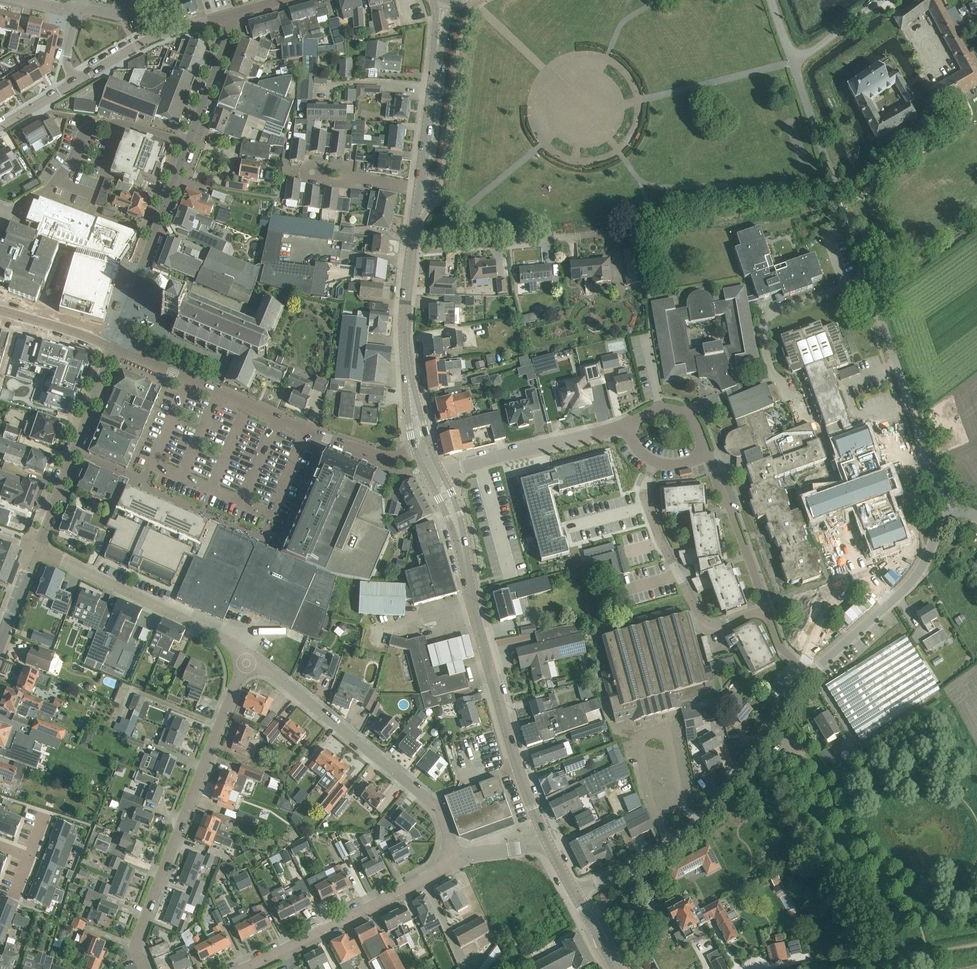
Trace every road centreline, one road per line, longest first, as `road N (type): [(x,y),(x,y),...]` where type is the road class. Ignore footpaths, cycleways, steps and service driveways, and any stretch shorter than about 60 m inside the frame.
road 1 (unclassified): [(950,508),(794,63)]
road 2 (tertiary): [(545,837),(436,476)]
road 3 (residential): [(144,968),(137,940),(251,656)]
road 4 (unclassified): [(575,892),(642,862),(699,823),(804,677)]
road 5 (residential): [(455,863),(432,803),(251,656)]
road 6 (residential): [(354,449),(111,348)]
road 7 (residential): [(412,251),(594,234),(610,243),(623,289)]
road 8 (residential): [(653,464),(644,494),(701,620),(711,631),(770,611)]
road 9 (unclassified): [(238,968),(455,863)]
road 10 (residential): [(251,656),(37,549)]
road 11 (residential): [(190,144),(126,122),(98,122),(54,185),(0,209)]
road 12 (unclassified): [(804,677),(916,578),(950,508)]
road 13 (residential): [(111,348),(190,144)]
road 14 (residential): [(37,549),(111,348)]
road 15 (tertiary): [(422,449),(404,325),(412,251)]
road 16 (residential): [(436,476),(624,426)]
road 17 (tertiary): [(447,1),(419,191)]
road 18 (tertiary): [(76,81),(161,32),(229,15)]
road 19 (residential): [(770,611),(709,456)]
road 20 (residential): [(190,144),(229,15)]

